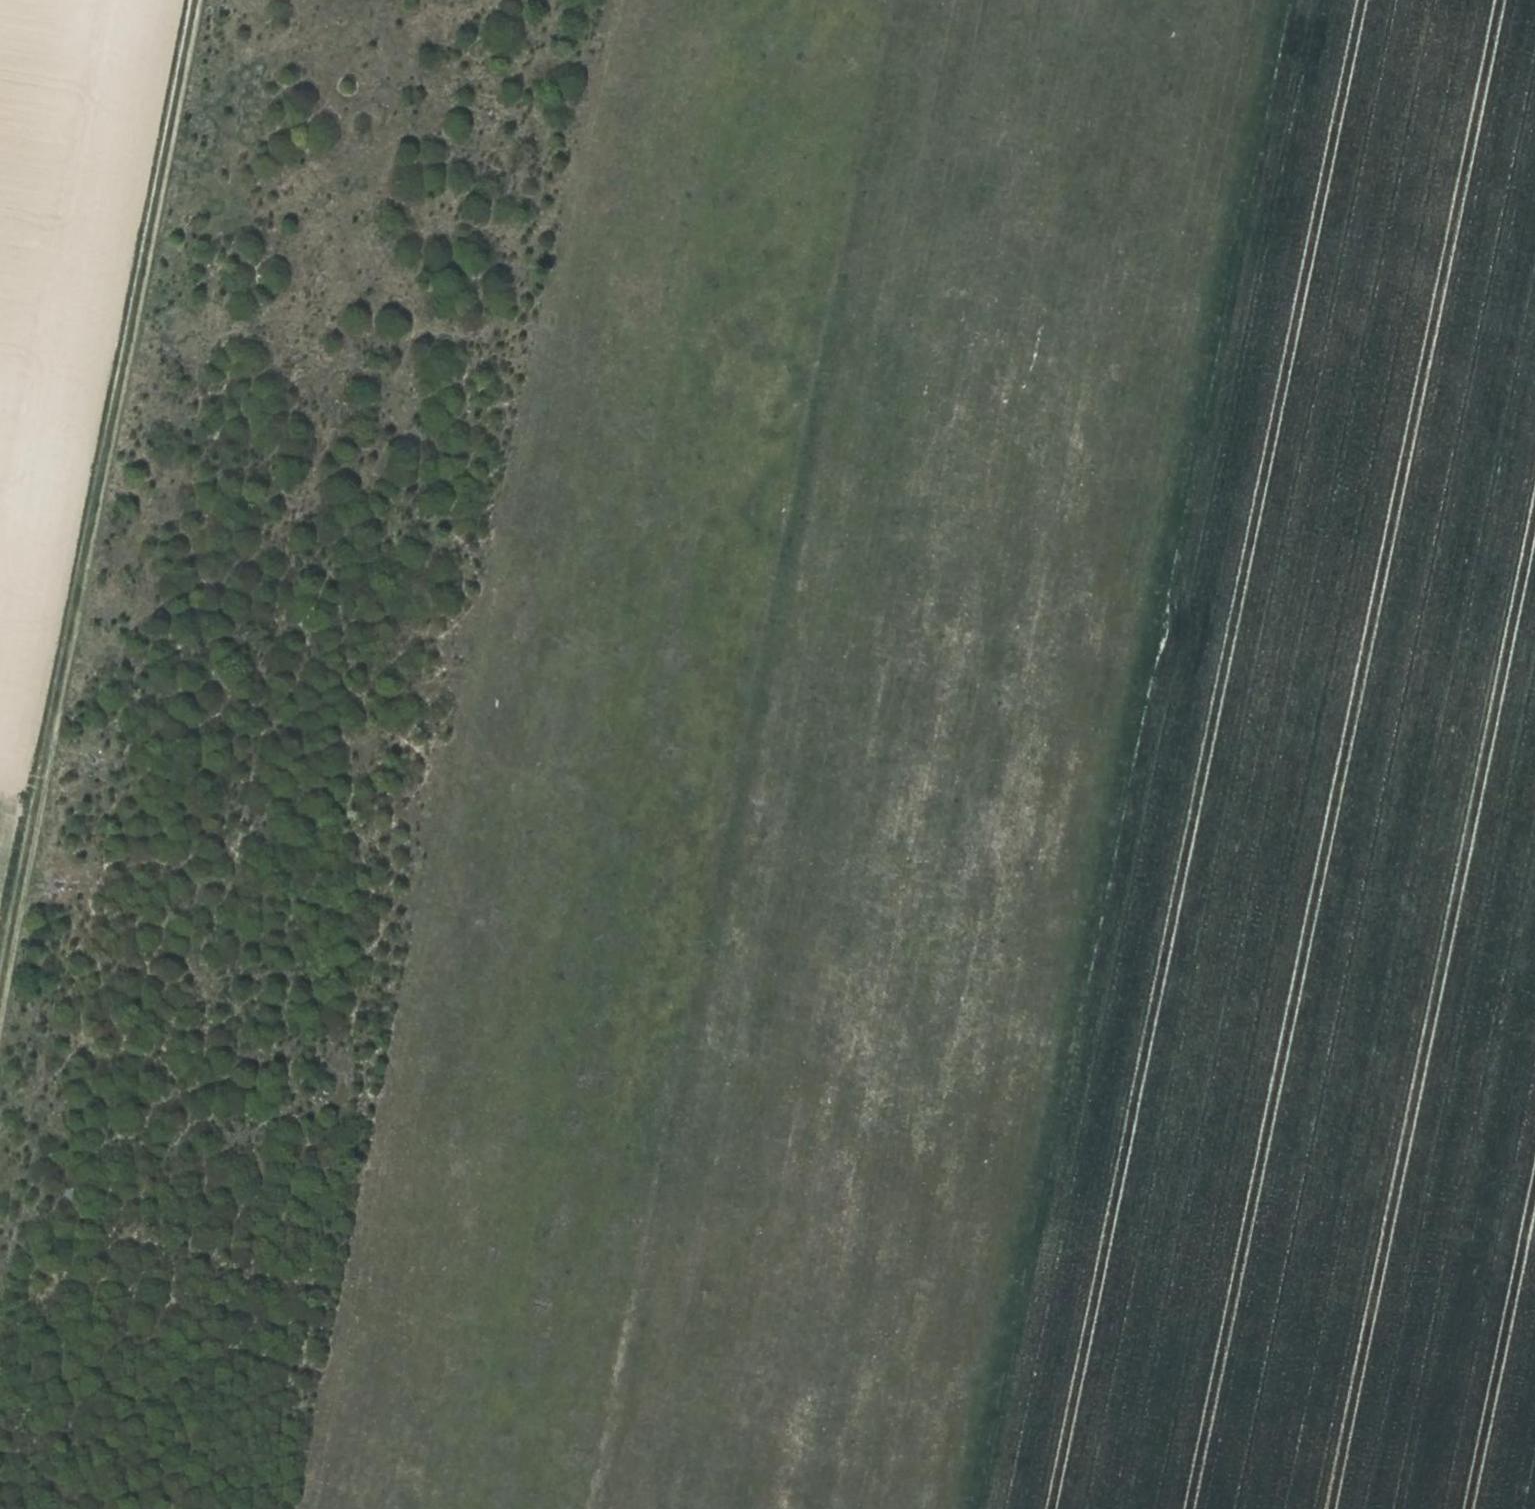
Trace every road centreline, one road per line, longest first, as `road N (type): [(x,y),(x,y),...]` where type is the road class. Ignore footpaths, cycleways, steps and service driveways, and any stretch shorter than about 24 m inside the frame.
road 1 (track): [(196,0),(0,981)]

